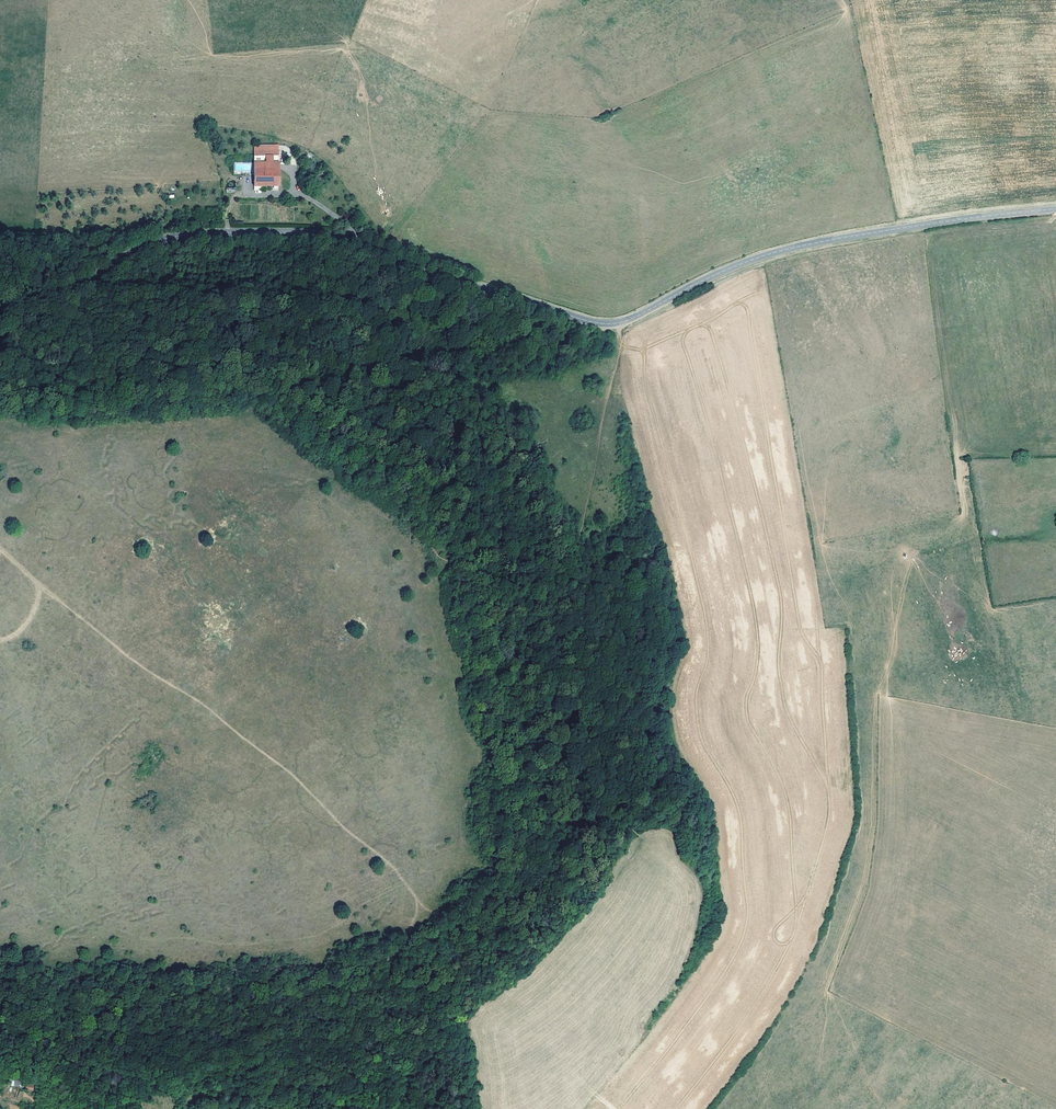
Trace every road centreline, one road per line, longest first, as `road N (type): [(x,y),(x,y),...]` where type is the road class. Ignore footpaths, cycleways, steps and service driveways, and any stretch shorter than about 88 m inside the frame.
road 1 (unclassified): [(0,308),(76,287),(162,239),(283,232),(350,243),(425,274),(614,323),(796,247),(1055,209)]
road 2 (track): [(0,549),(234,786),(493,870)]
road 3 (track): [(142,1108),(127,1060),(127,981)]

